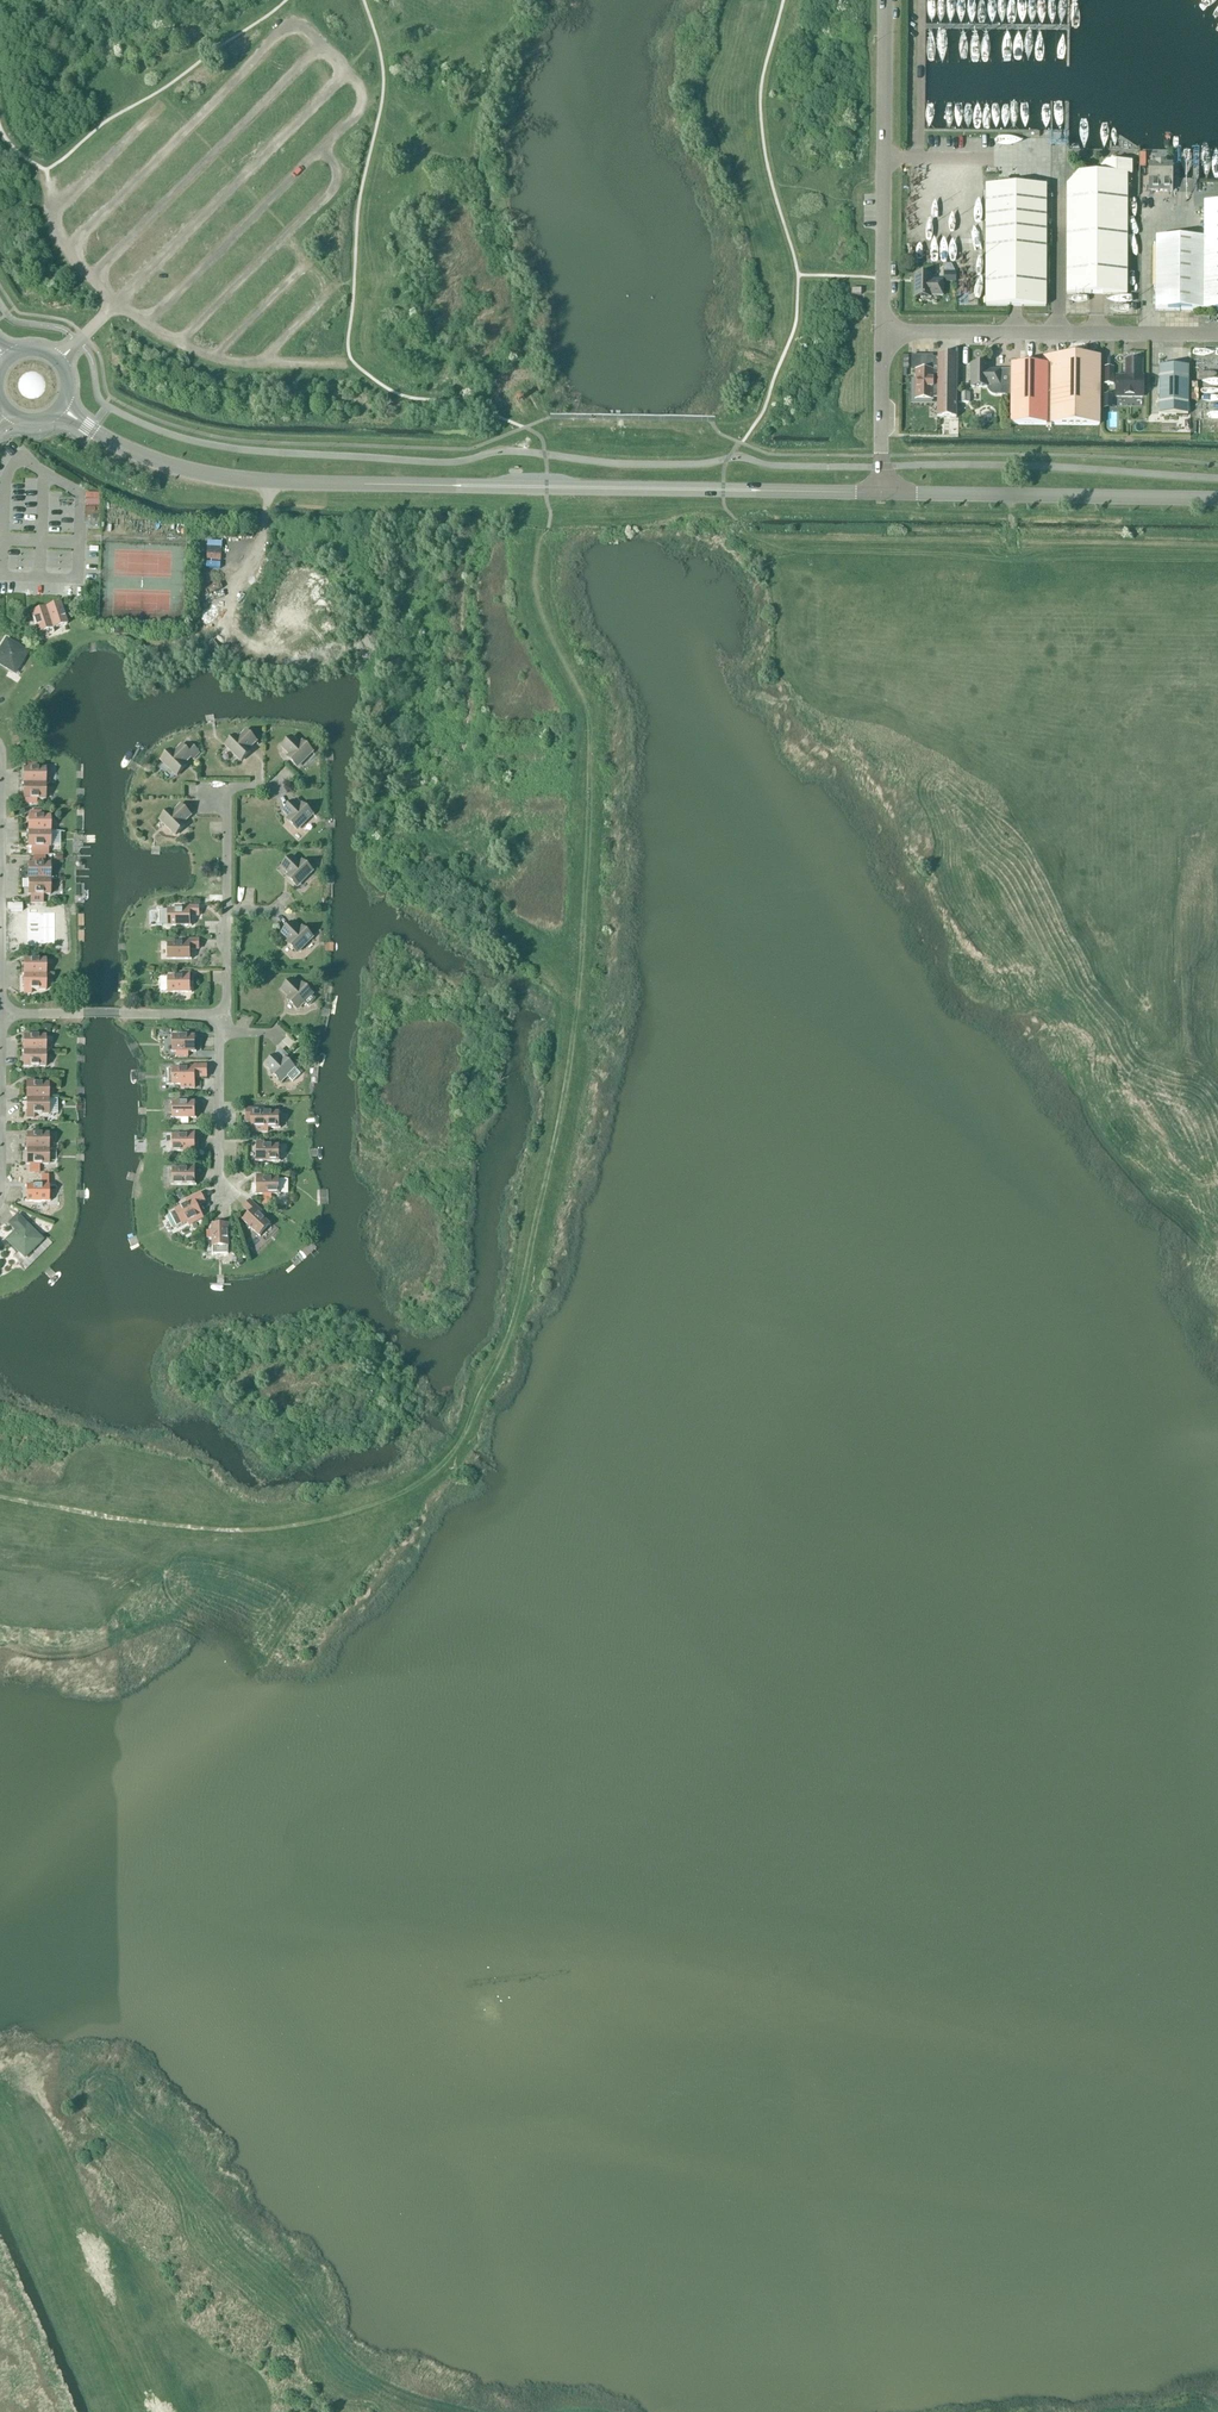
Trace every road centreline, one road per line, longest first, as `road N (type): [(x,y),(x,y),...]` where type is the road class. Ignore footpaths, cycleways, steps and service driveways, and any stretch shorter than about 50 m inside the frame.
road 1 (tertiary): [(884,492),(274,483),(161,463),(60,408)]
road 2 (unclassified): [(882,332),(1217,334)]
road 3 (tertiary): [(884,492),(1217,498)]
road 4 (unclassified): [(882,332),(882,0)]
road 5 (residential): [(0,749),(2,1011)]
road 6 (residential): [(227,1011),(2,1011)]
road 7 (residential): [(2,1011),(0,1203)]
road 8 (residential): [(226,910),(229,789),(271,783)]
road 9 (residential): [(221,1195),(224,1032)]
road 10 (unclassified): [(884,492),(882,332)]

